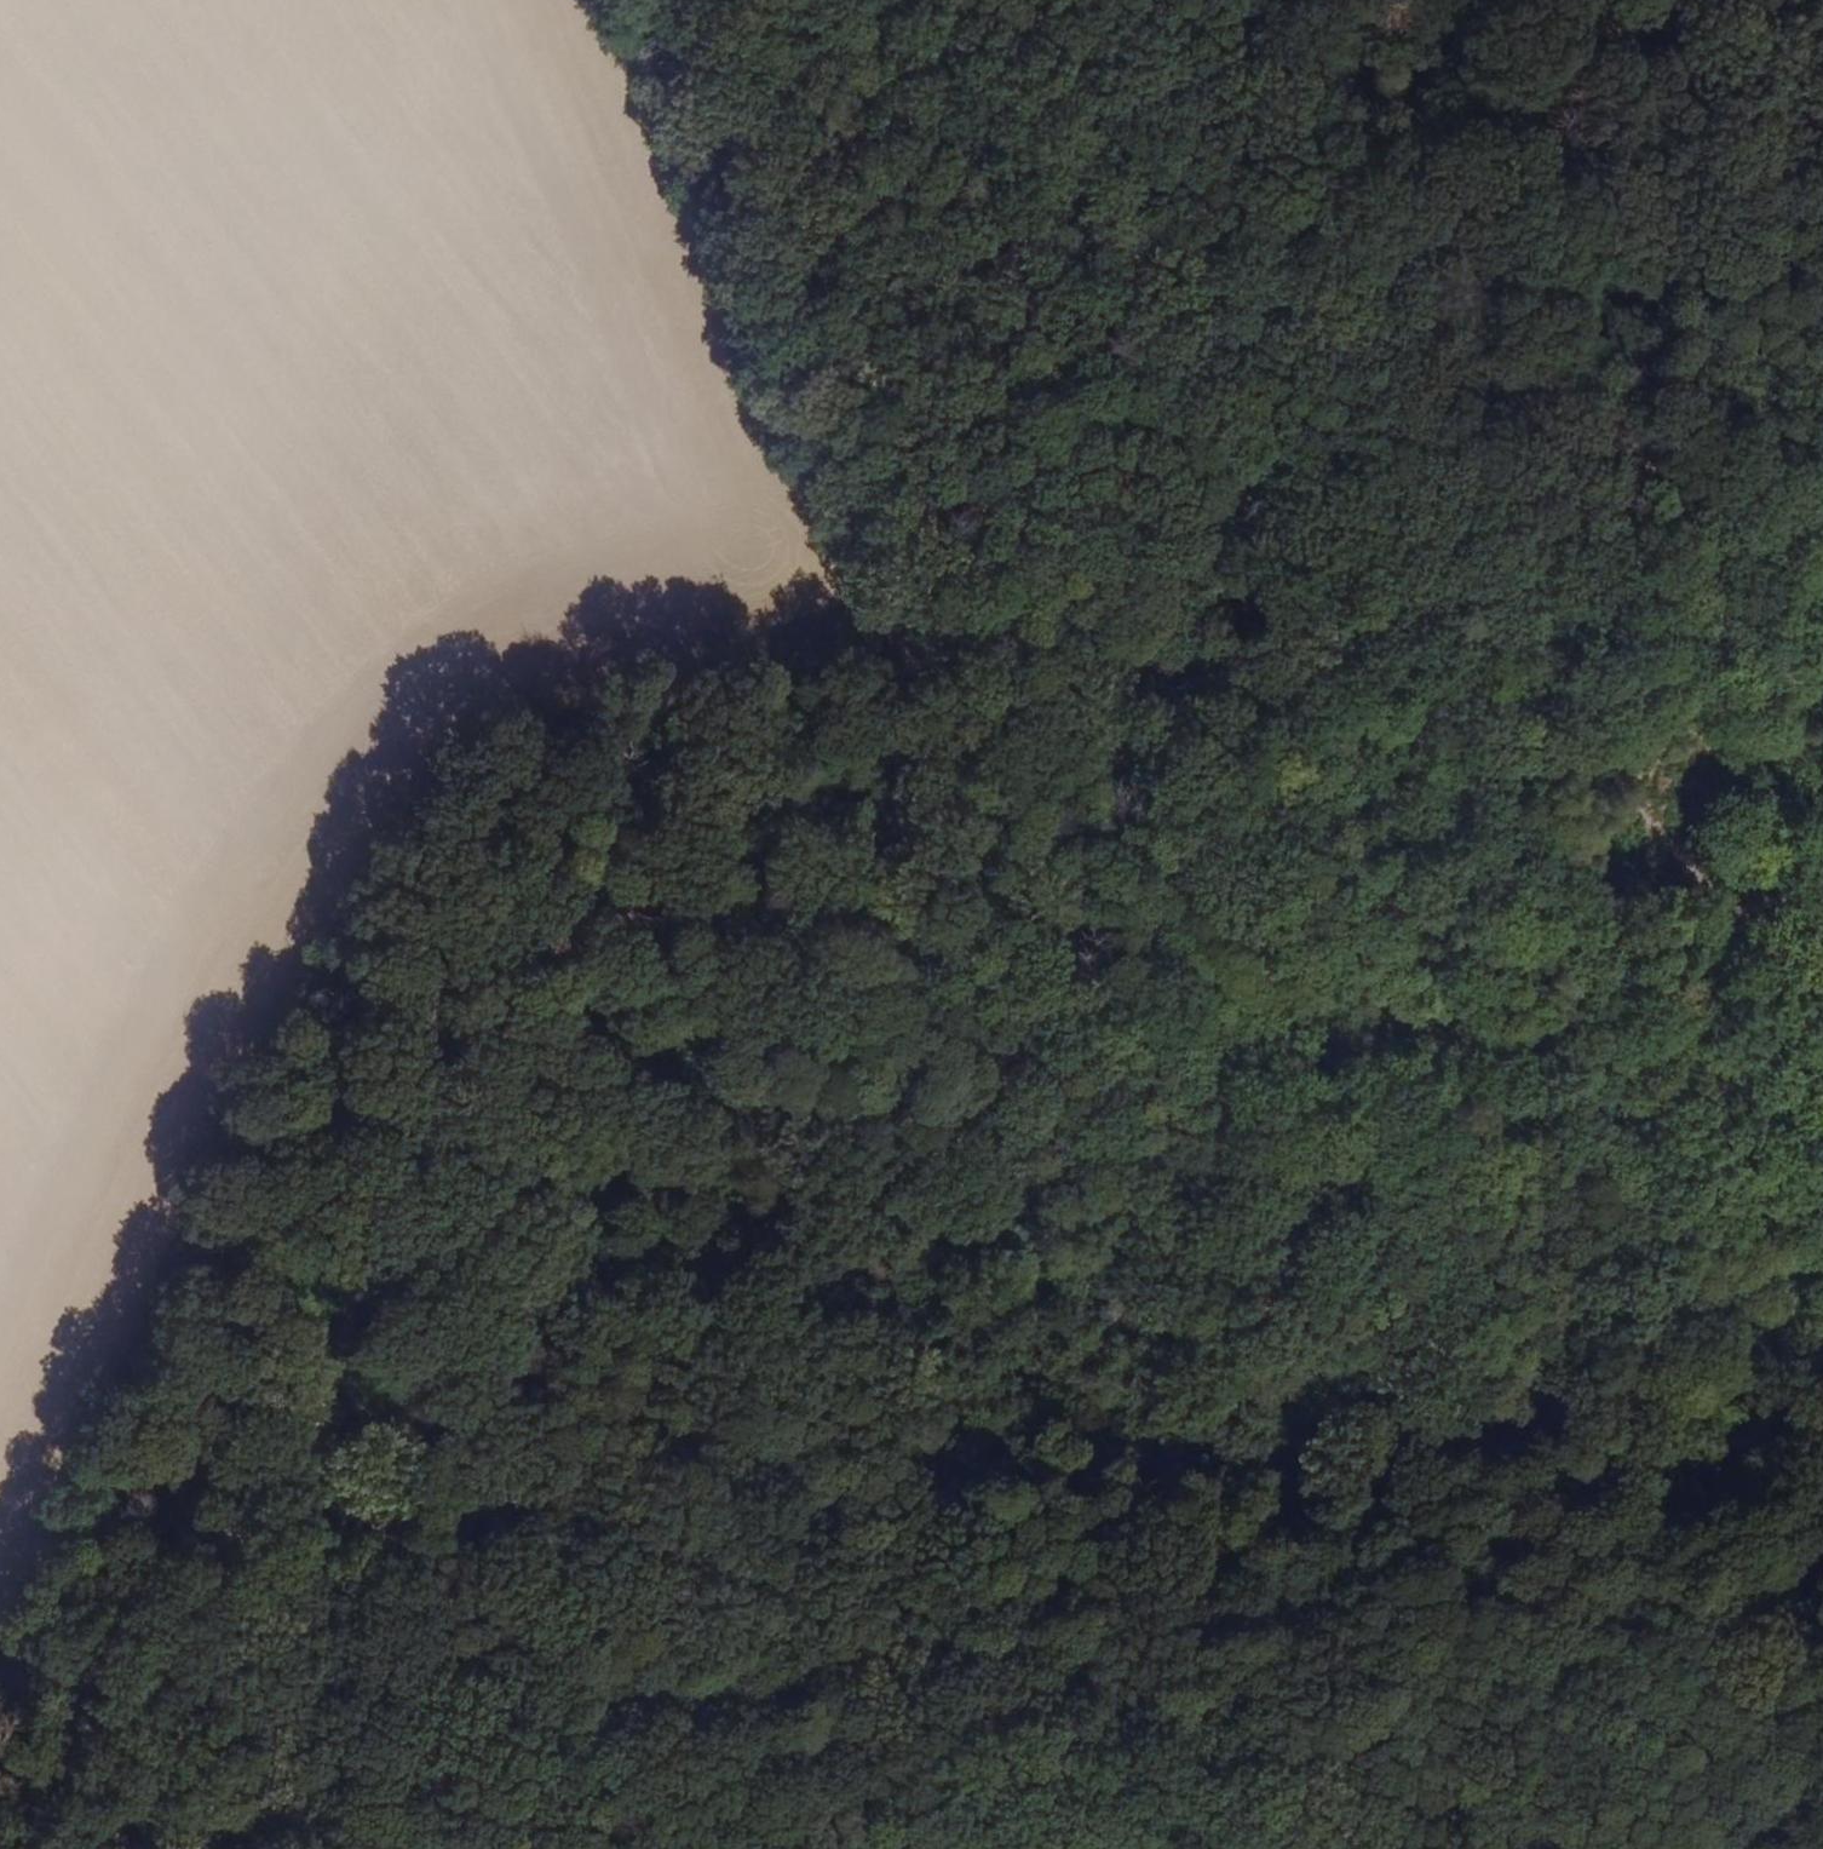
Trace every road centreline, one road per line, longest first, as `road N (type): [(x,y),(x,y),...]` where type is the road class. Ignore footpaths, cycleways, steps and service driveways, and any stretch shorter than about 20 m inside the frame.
road 1 (track): [(985,0),(1105,252),(1287,696),(1234,744),(1169,765),(802,851),(615,915),(547,948),(471,1014),(363,1242),(319,1365),(81,1848)]
road 2 (track): [(1822,452),(1614,583),(1287,696)]

